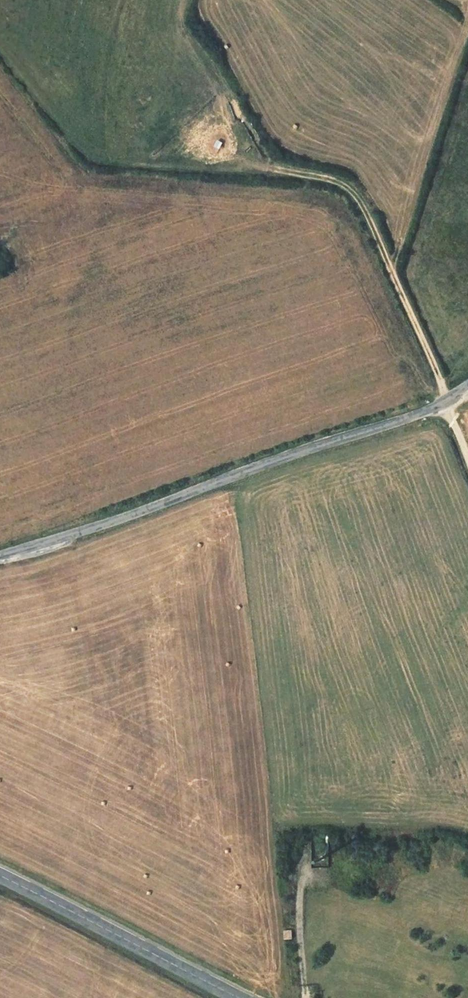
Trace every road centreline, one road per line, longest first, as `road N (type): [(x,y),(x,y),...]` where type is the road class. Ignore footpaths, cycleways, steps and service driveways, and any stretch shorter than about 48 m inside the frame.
road 1 (unclassified): [(467,388),(416,417),(0,558)]
road 2 (track): [(270,170),(347,187),(364,211),(467,464)]
road 3 (tertiary): [(240,997),(0,876)]

